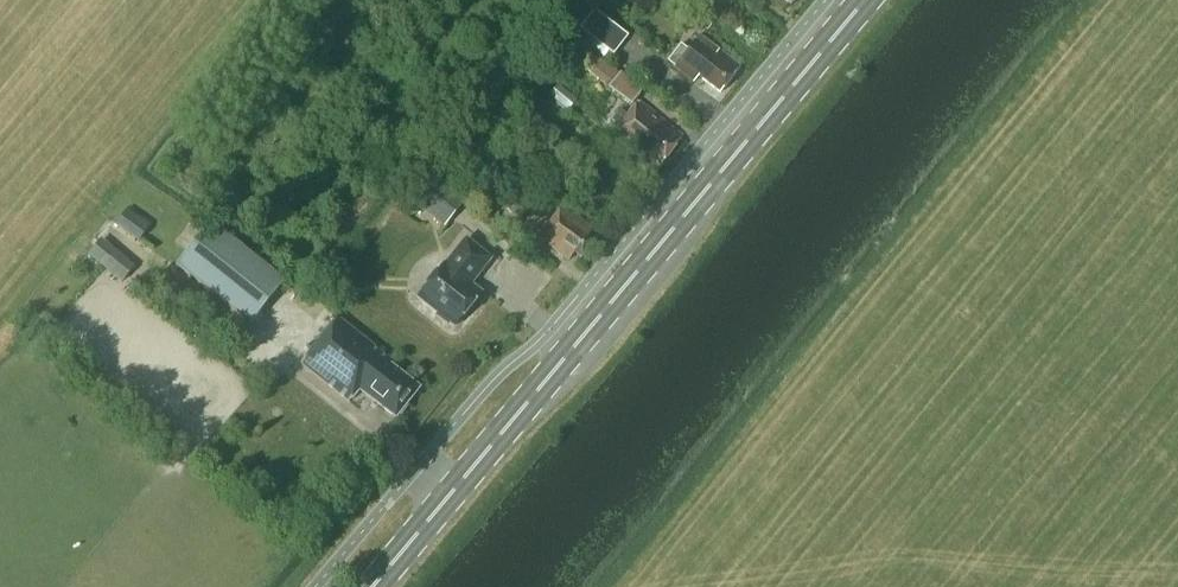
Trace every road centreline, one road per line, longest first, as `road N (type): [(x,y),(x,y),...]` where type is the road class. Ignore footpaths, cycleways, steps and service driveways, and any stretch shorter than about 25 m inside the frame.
road 1 (primary): [(377,586),(873,0)]

